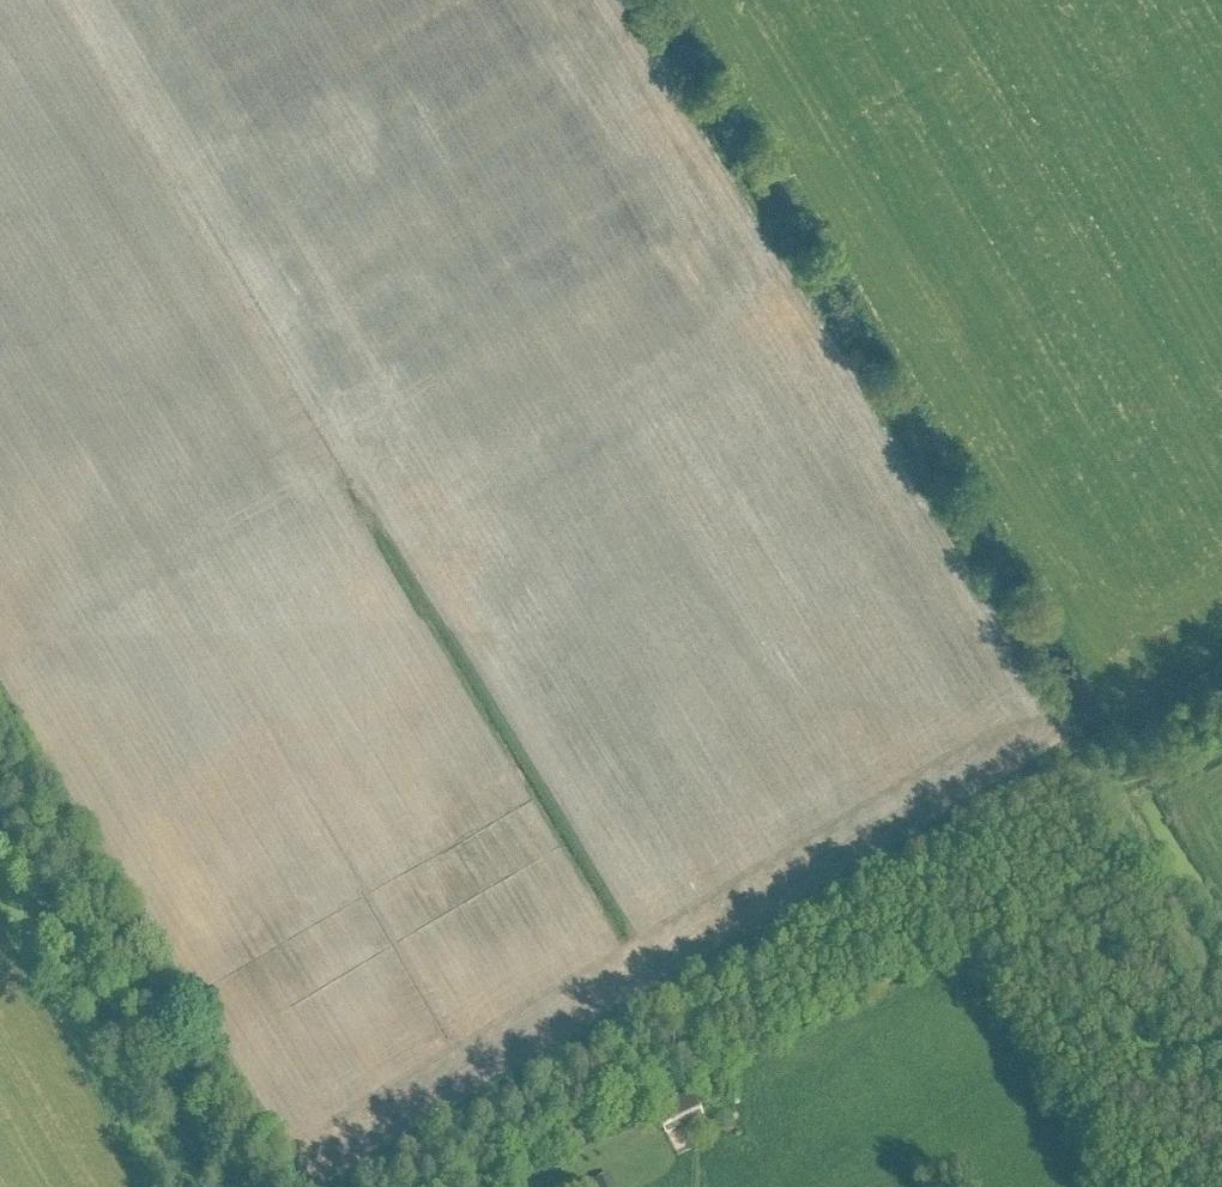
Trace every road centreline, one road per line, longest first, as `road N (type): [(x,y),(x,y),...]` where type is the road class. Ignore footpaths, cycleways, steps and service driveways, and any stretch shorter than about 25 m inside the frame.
road 1 (track): [(0,834),(216,1186)]

